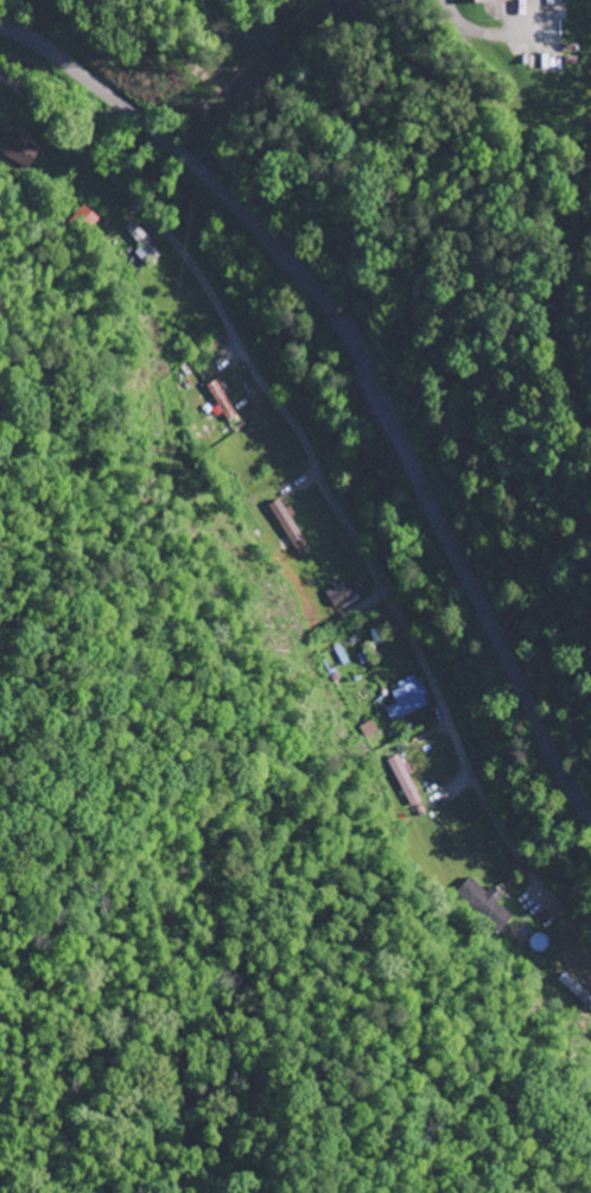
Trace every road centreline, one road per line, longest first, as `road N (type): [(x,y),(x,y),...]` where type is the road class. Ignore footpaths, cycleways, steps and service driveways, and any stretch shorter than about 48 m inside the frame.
road 1 (residential): [(0,26),(65,59),(178,147),(333,309),(546,734),(590,806)]
road 2 (residential): [(0,76),(126,183),(203,280),(303,429),(479,787),(544,884)]

